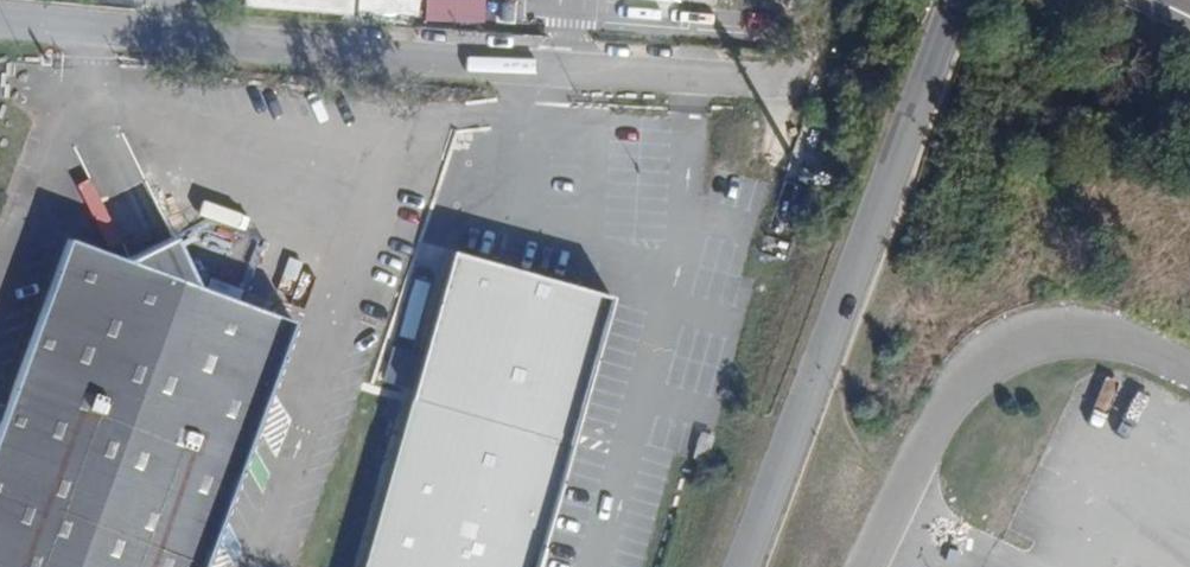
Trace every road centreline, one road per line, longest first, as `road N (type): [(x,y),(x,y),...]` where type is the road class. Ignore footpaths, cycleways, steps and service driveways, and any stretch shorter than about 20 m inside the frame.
road 1 (residential): [(0,22),(784,82)]
road 2 (tertiary): [(743,566),(954,0)]

